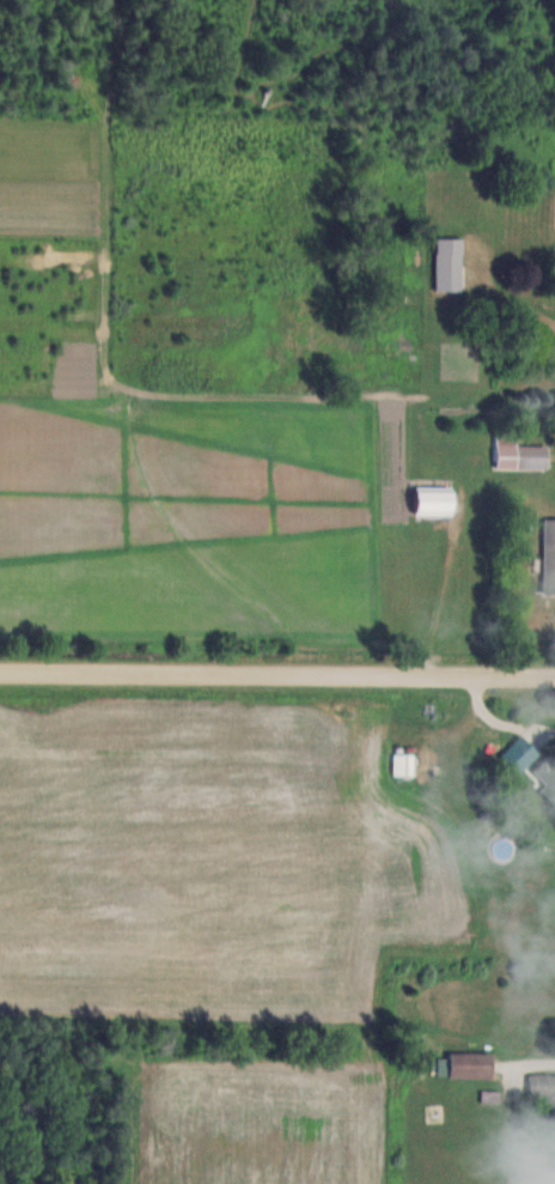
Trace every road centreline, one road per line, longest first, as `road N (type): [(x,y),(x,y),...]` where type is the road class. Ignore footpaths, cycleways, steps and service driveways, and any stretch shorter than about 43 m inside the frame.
road 1 (residential): [(554,682),(0,677)]

